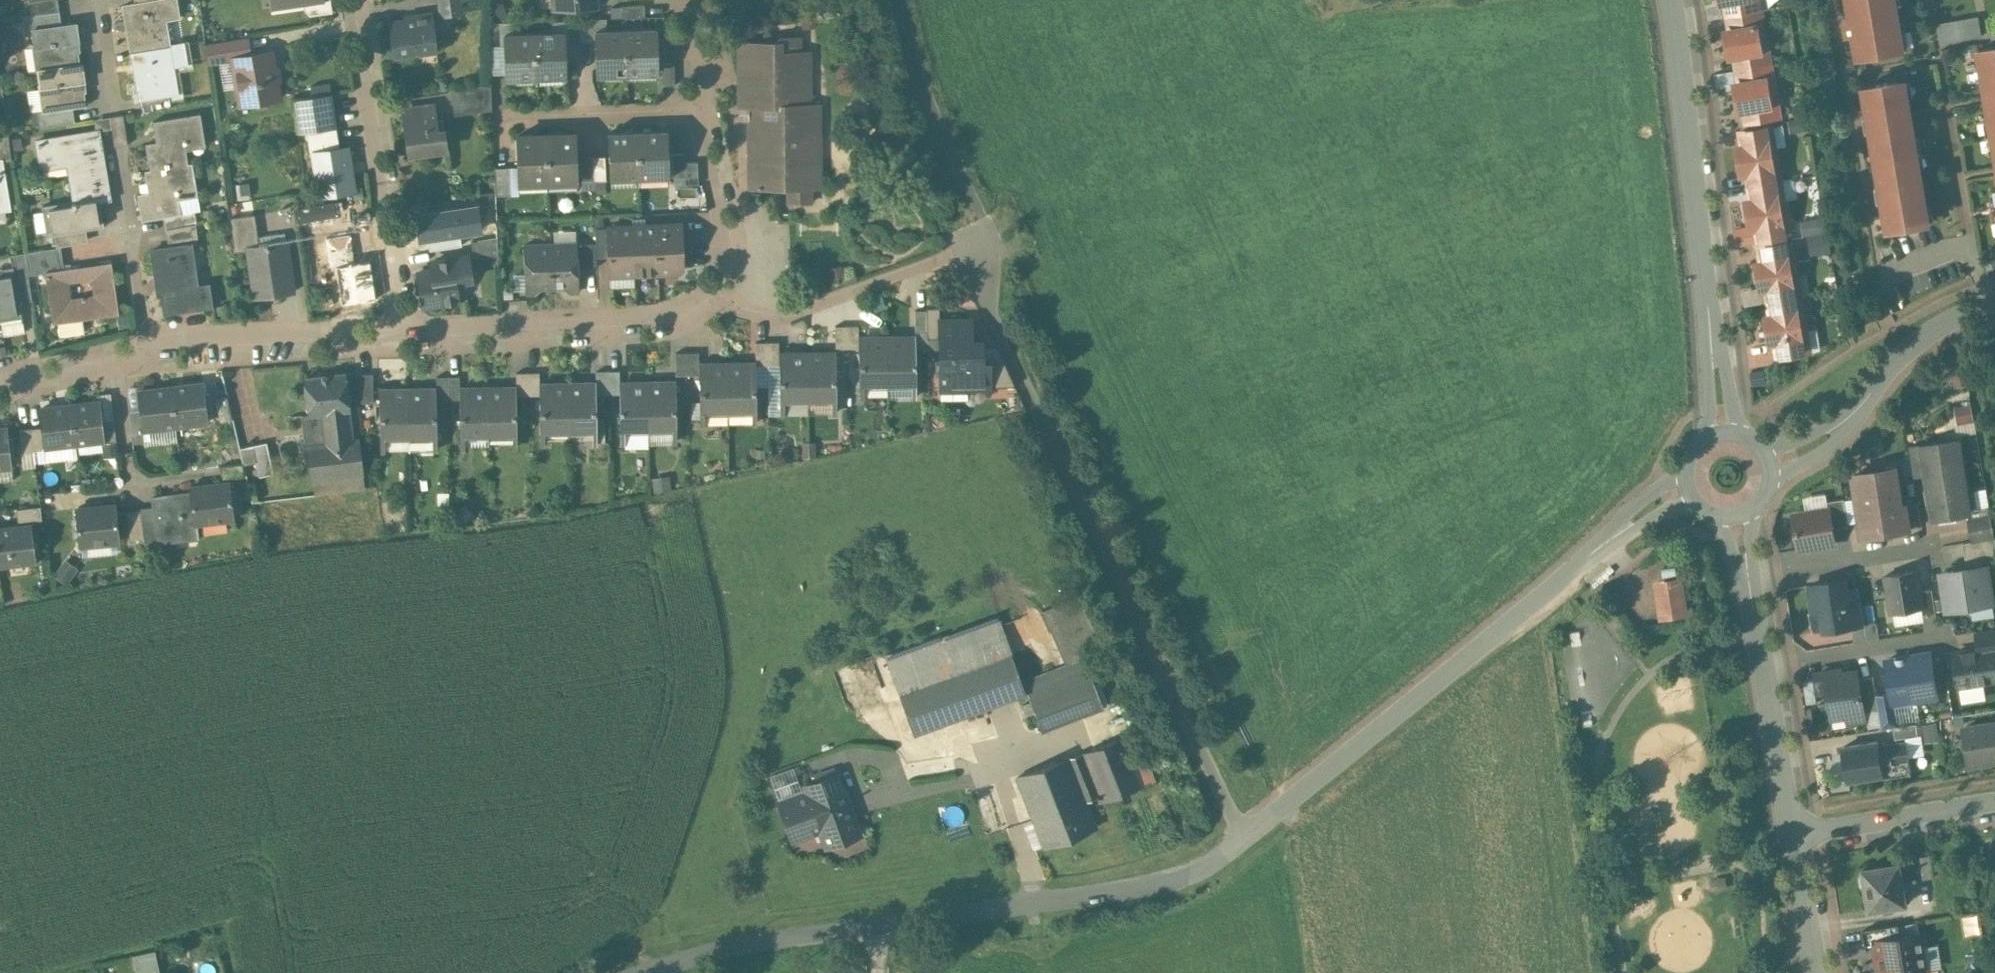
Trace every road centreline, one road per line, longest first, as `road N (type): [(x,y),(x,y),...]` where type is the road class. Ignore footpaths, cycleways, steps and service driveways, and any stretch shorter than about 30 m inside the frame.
road 1 (residential): [(1190,876),(1599,546),(1665,499),(1690,490)]
road 2 (unclassified): [(633,972),(792,938),(1190,876)]
road 3 (residential): [(1666,0),(1723,432)]
road 4 (residential): [(404,335),(356,0)]
road 5 (residential): [(1739,516),(1793,834)]
road 6 (residential): [(404,335),(670,320),(709,296)]
road 7 (residential): [(709,296),(777,318),(983,237)]
road 8 (residential): [(1770,460),(1826,436),(1913,344),(1994,296)]
road 9 (residential): [(147,351),(404,335)]
road 10 (residential): [(1994,799),(1793,834)]
road 11 (residential): [(701,111),(506,119)]
road 12 (residential): [(709,296),(729,260),(731,232),(701,111)]
road 13 (residential): [(1793,834),(1815,972)]
road 14 (residential): [(113,359),(129,480)]

